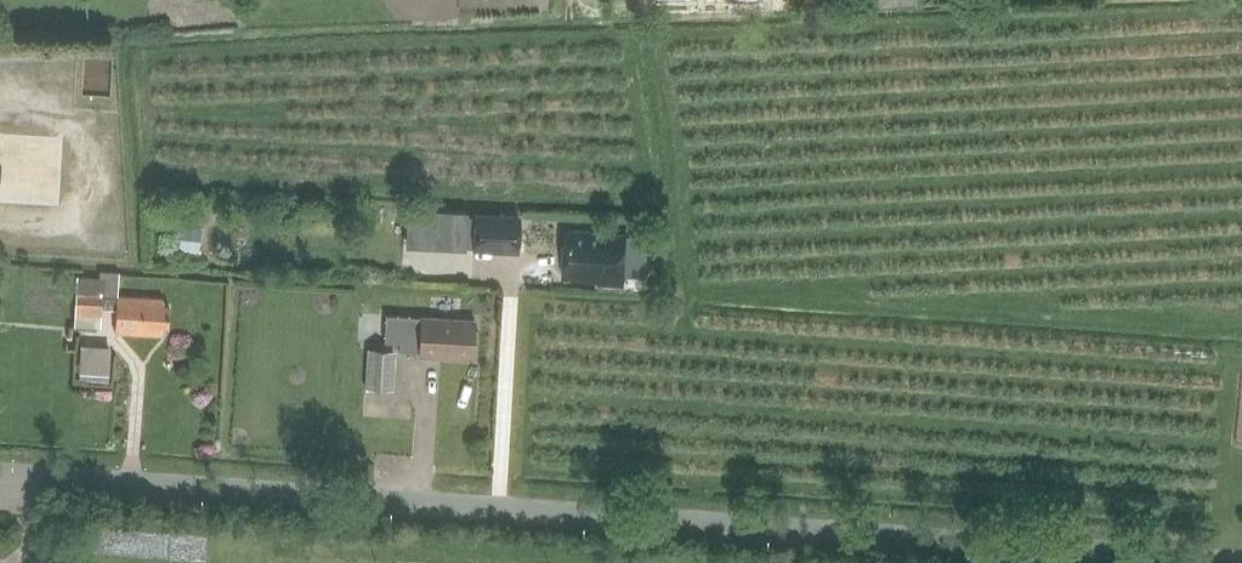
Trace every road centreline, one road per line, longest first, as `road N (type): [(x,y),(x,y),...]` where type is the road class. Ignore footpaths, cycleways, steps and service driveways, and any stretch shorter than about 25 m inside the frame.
road 1 (unclassified): [(0,482),(1129,562)]

